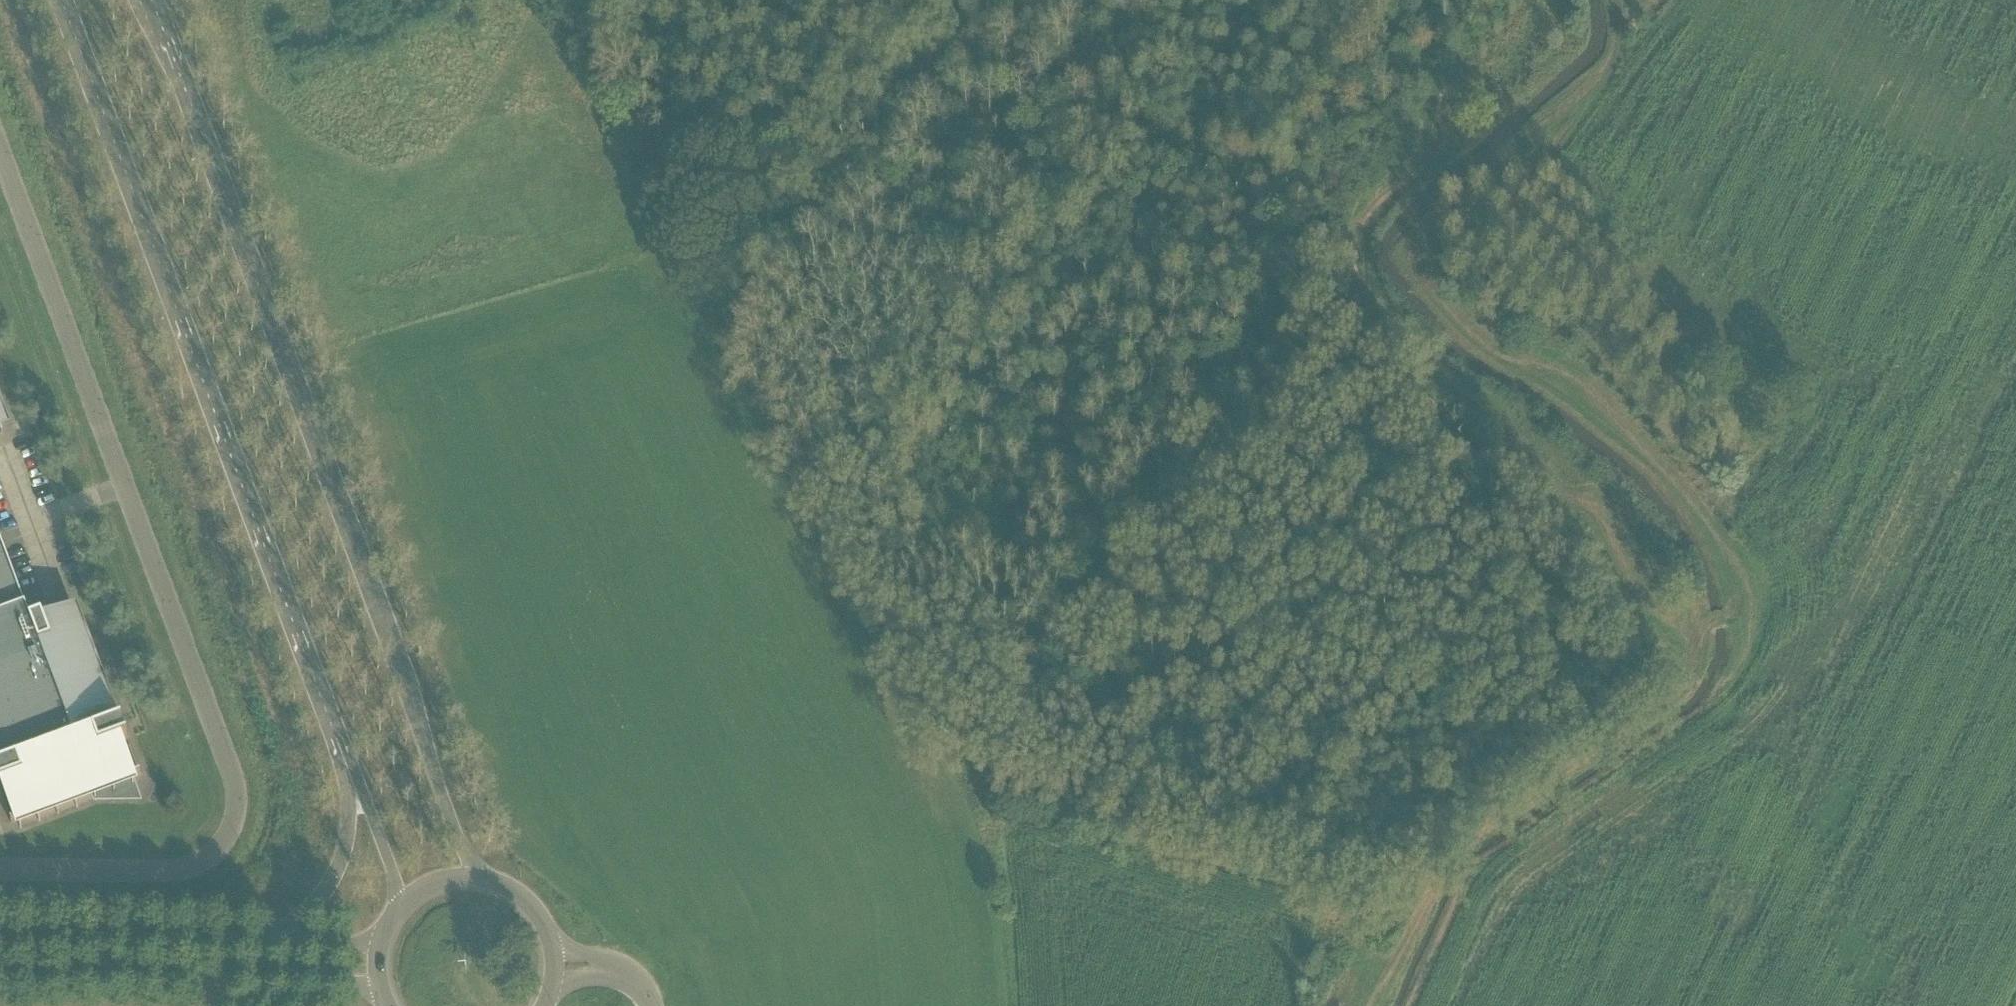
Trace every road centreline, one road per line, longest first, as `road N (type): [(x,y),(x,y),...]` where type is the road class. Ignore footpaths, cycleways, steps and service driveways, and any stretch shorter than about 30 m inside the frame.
road 1 (unclassified): [(0,873),(177,875),(205,867),(240,814),(237,789),(0,154)]
road 2 (secondary): [(480,879),(459,846),(152,0)]
road 3 (secondary): [(65,0),(343,738)]
road 4 (tertiary): [(0,979),(379,990)]
road 5 (track): [(1014,1005),(998,823),(963,755)]
road 6 (tertiary): [(259,948),(0,945)]
road 7 (secondary): [(343,738),(351,822),(340,862),(322,897),(259,948)]
road 8 (secondary): [(343,738),(399,908)]

